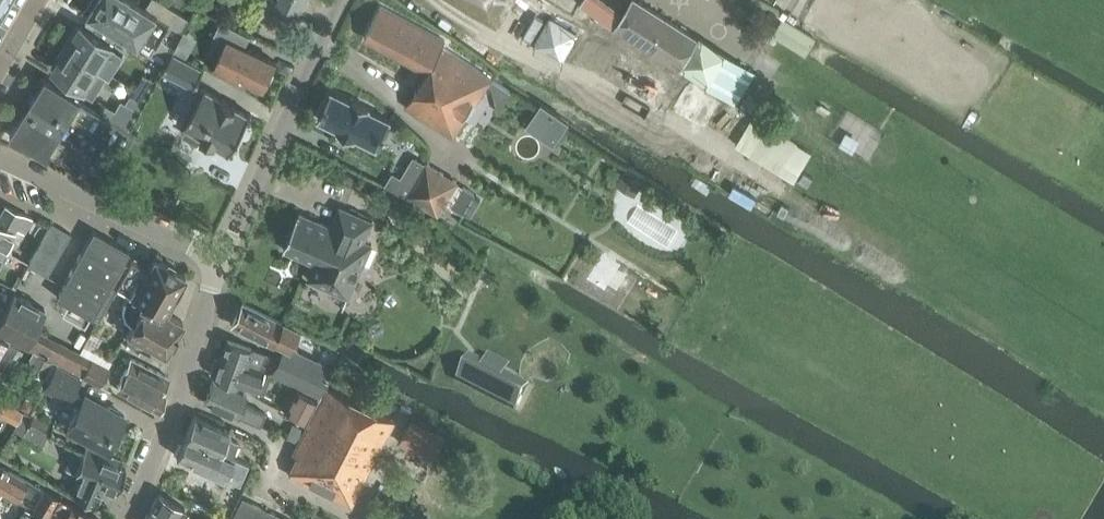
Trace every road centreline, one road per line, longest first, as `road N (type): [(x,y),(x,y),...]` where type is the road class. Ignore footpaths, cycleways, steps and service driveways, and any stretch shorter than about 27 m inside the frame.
road 1 (residential): [(342,0),(222,258)]
road 2 (residential): [(131,518),(183,400),(222,258)]
road 3 (residential): [(222,258),(0,159)]

